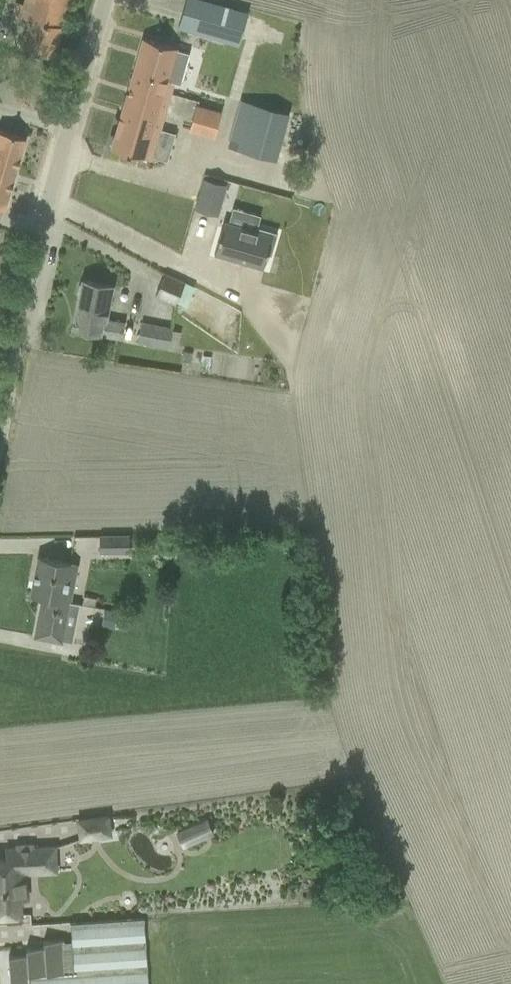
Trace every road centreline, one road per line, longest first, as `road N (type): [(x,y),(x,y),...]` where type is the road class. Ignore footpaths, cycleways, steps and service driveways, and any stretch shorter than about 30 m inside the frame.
road 1 (residential): [(0,430),(107,0)]

